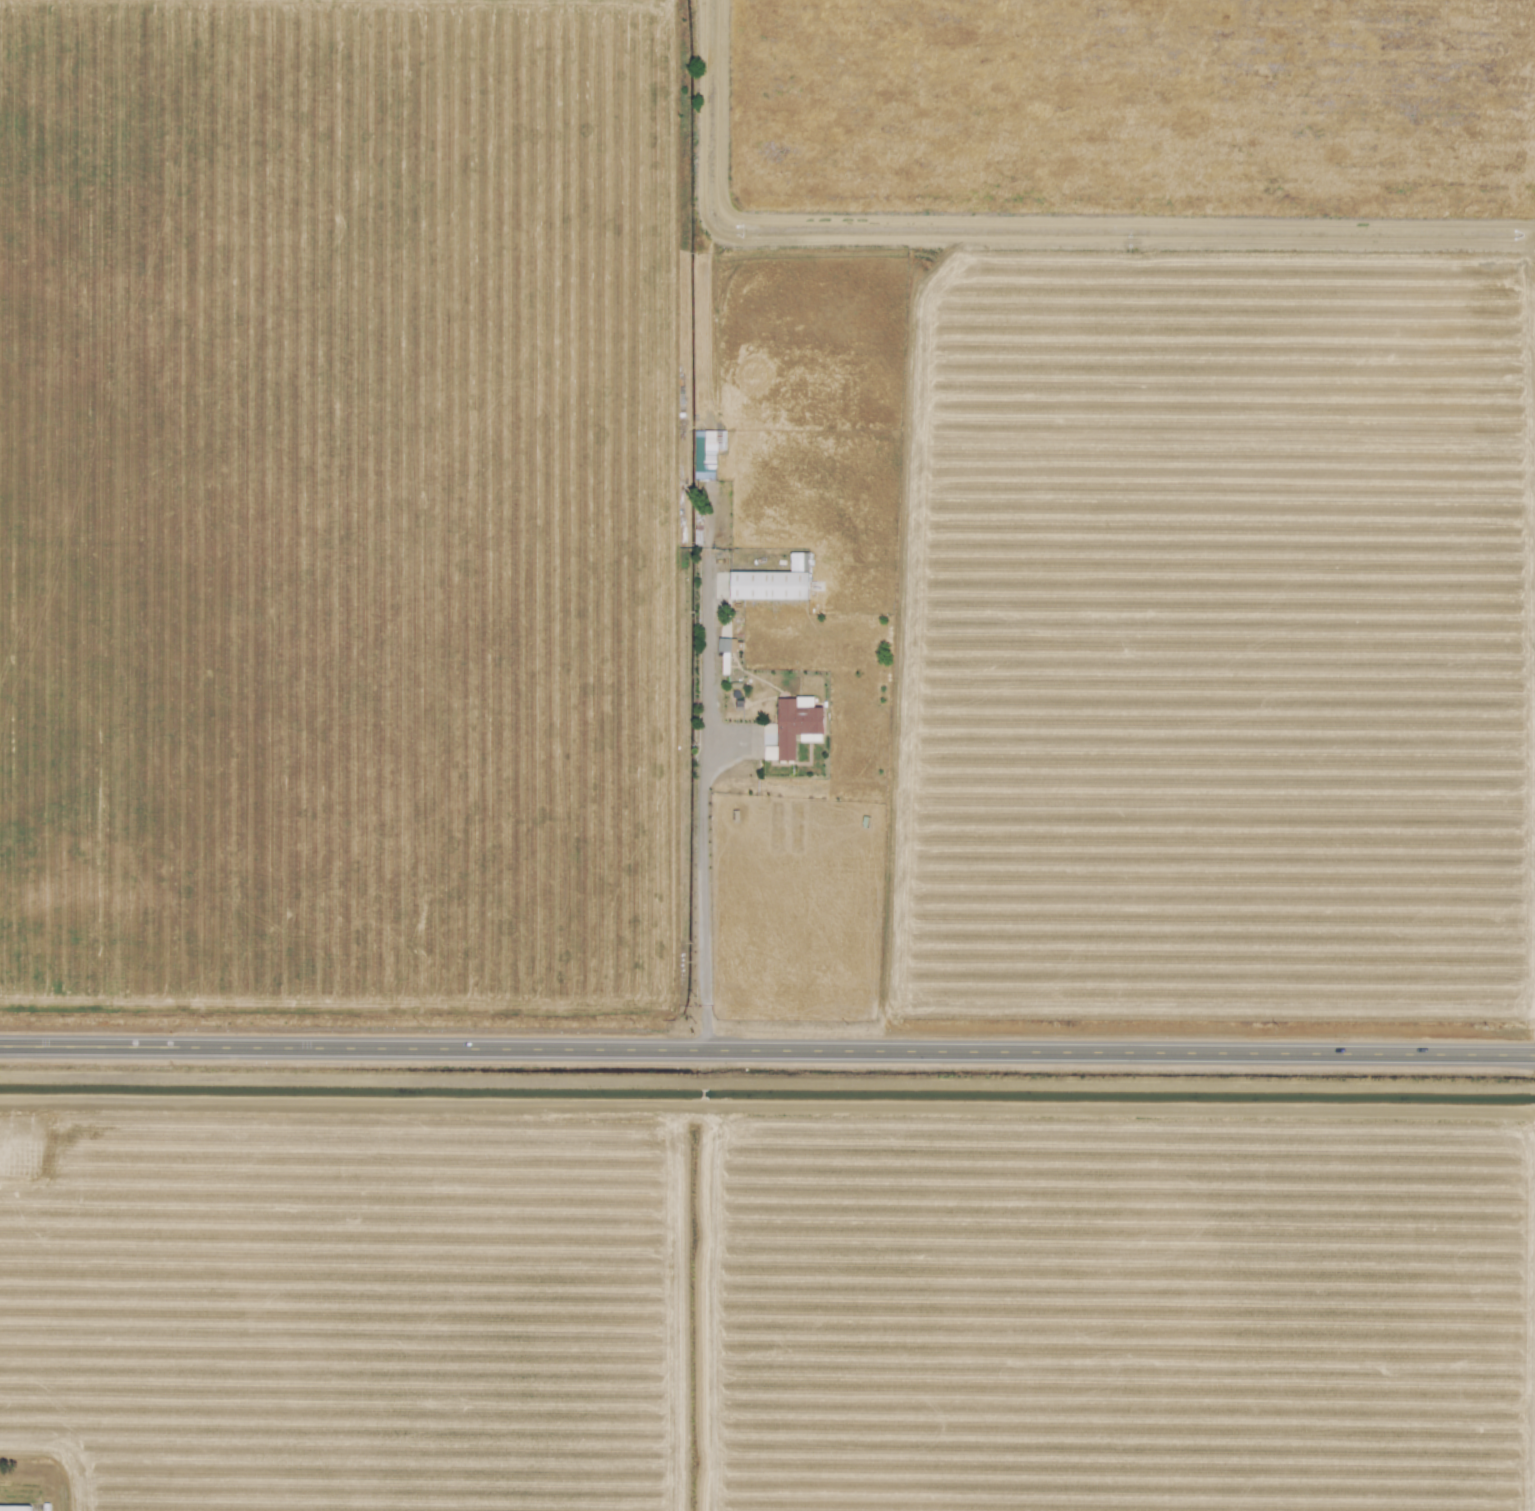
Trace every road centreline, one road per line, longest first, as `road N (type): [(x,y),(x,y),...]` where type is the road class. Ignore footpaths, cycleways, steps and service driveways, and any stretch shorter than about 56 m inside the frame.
road 1 (secondary): [(0,1042),(1534,1051)]

